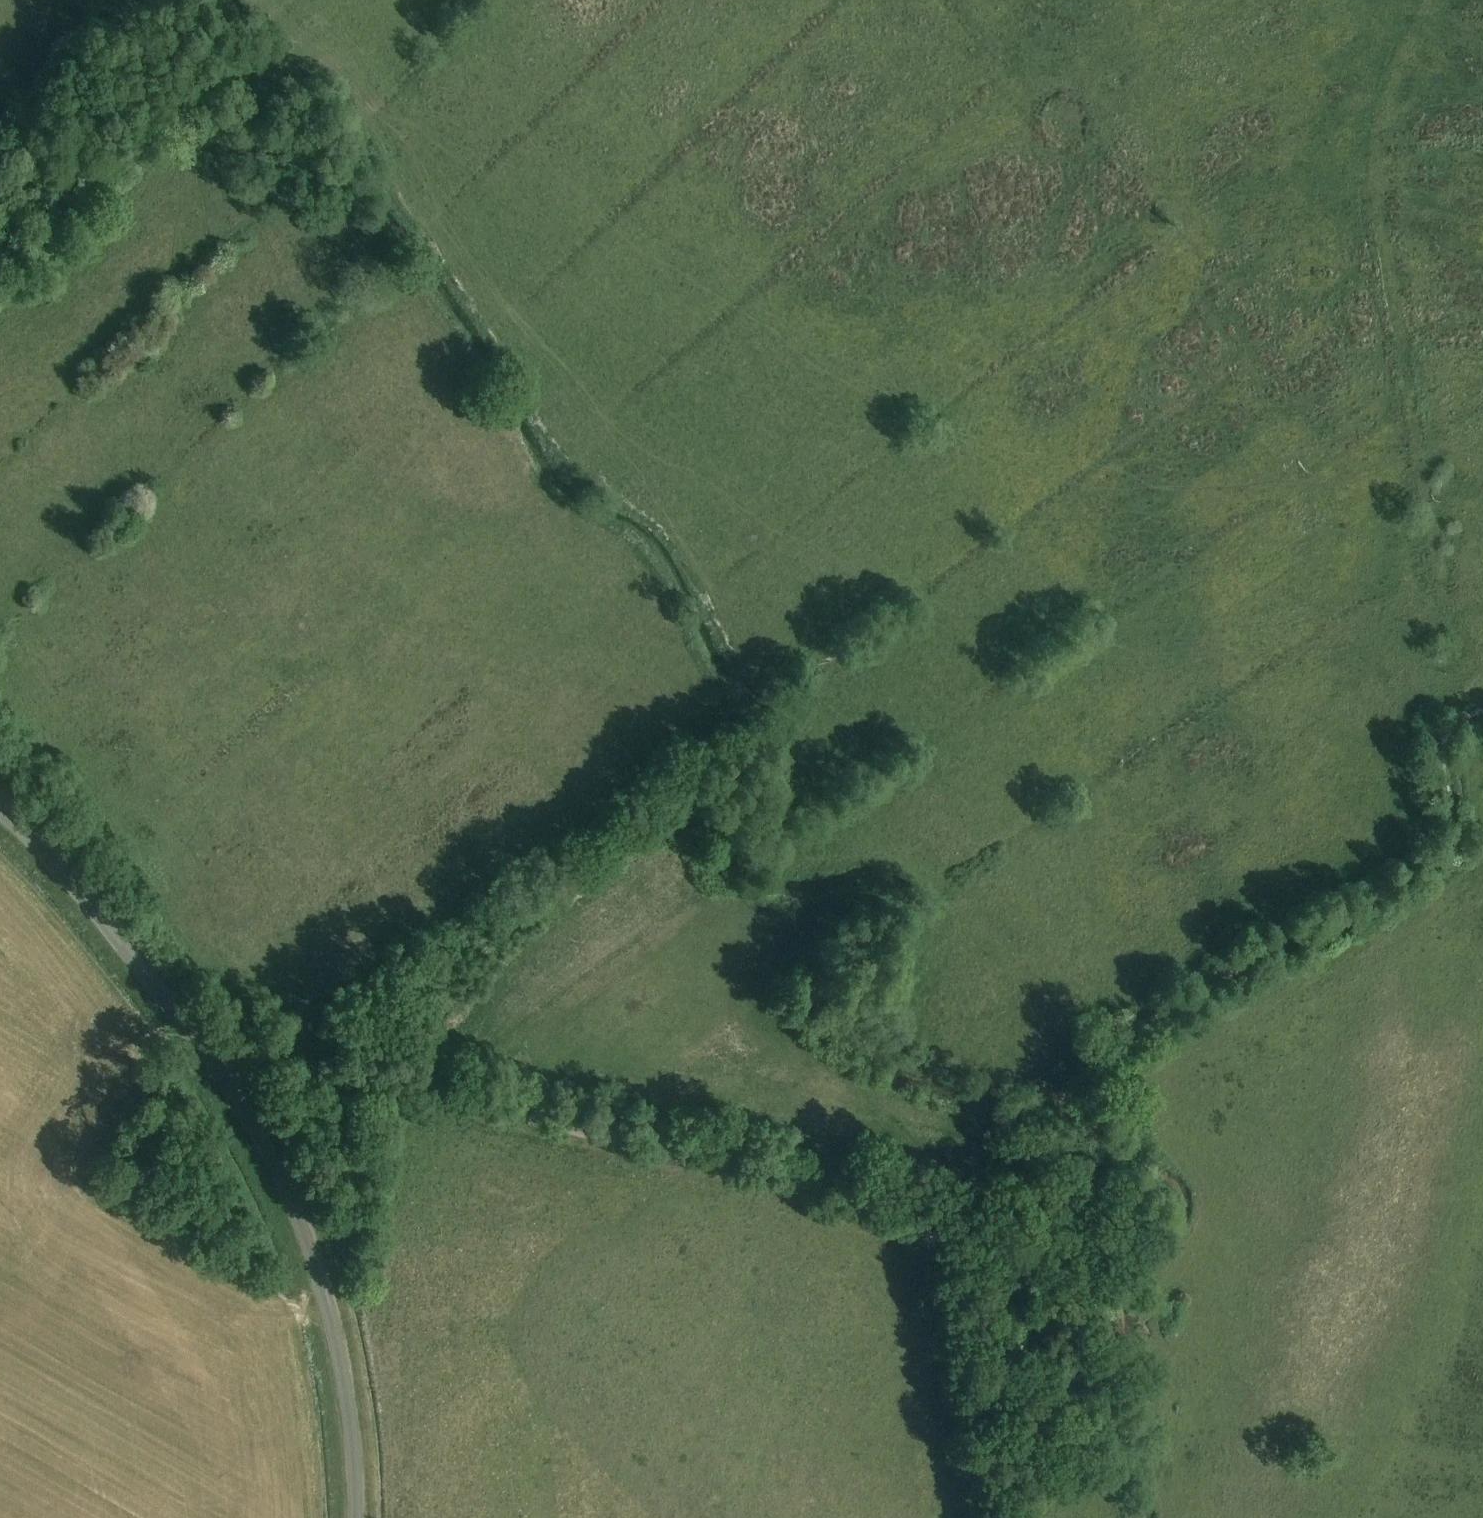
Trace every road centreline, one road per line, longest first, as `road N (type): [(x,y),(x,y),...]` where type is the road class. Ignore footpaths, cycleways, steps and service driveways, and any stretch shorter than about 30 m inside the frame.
road 1 (unclassified): [(355,1517),(342,1370),(282,1180),(216,1069),(124,946),(0,813)]
road 2 (track): [(216,1069),(254,1059),(475,1106),(815,1197),(942,1252),(984,1261)]

